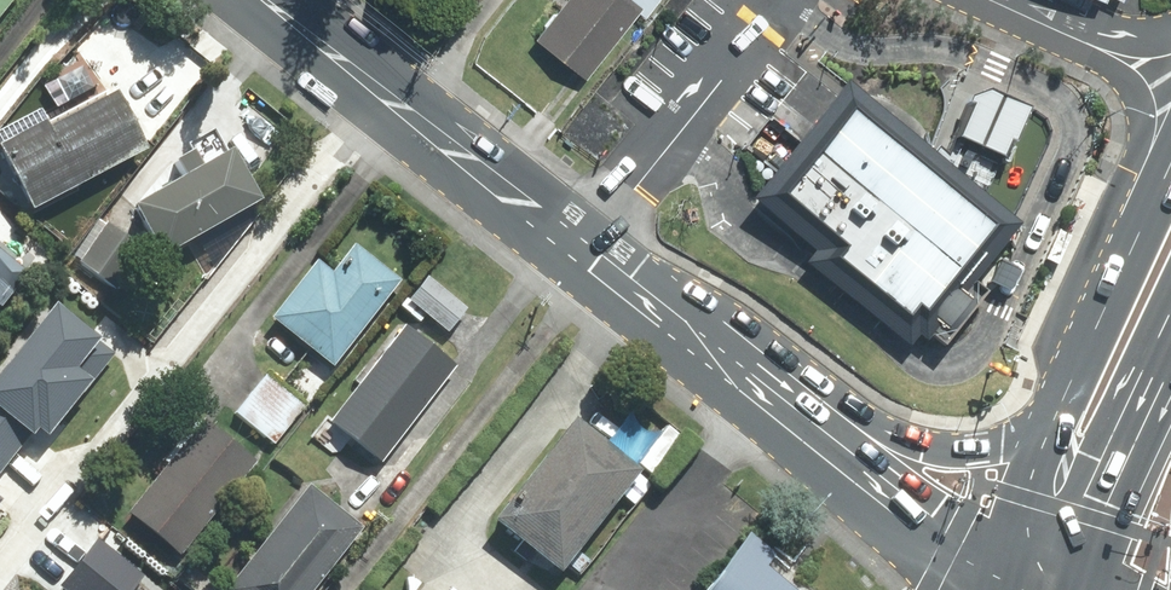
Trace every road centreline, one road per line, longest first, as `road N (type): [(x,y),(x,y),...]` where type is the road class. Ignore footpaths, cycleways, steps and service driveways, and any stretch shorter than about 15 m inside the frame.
road 1 (secondary): [(669,308),(266,0)]
road 2 (primary): [(669,308),(726,310),(877,426),(923,448),(1003,445),(1048,431)]
road 3 (secondary): [(1010,559),(934,517),(669,308)]
road 4 (primary): [(1098,48),(1102,64),(1135,94),(1143,132),(1116,202),(1125,263)]
road 5 (primary): [(1170,380),(1107,505),(1081,589)]
road 6 (primary): [(1048,431),(1125,263)]
road 7 (primary): [(1010,559),(1048,431)]

